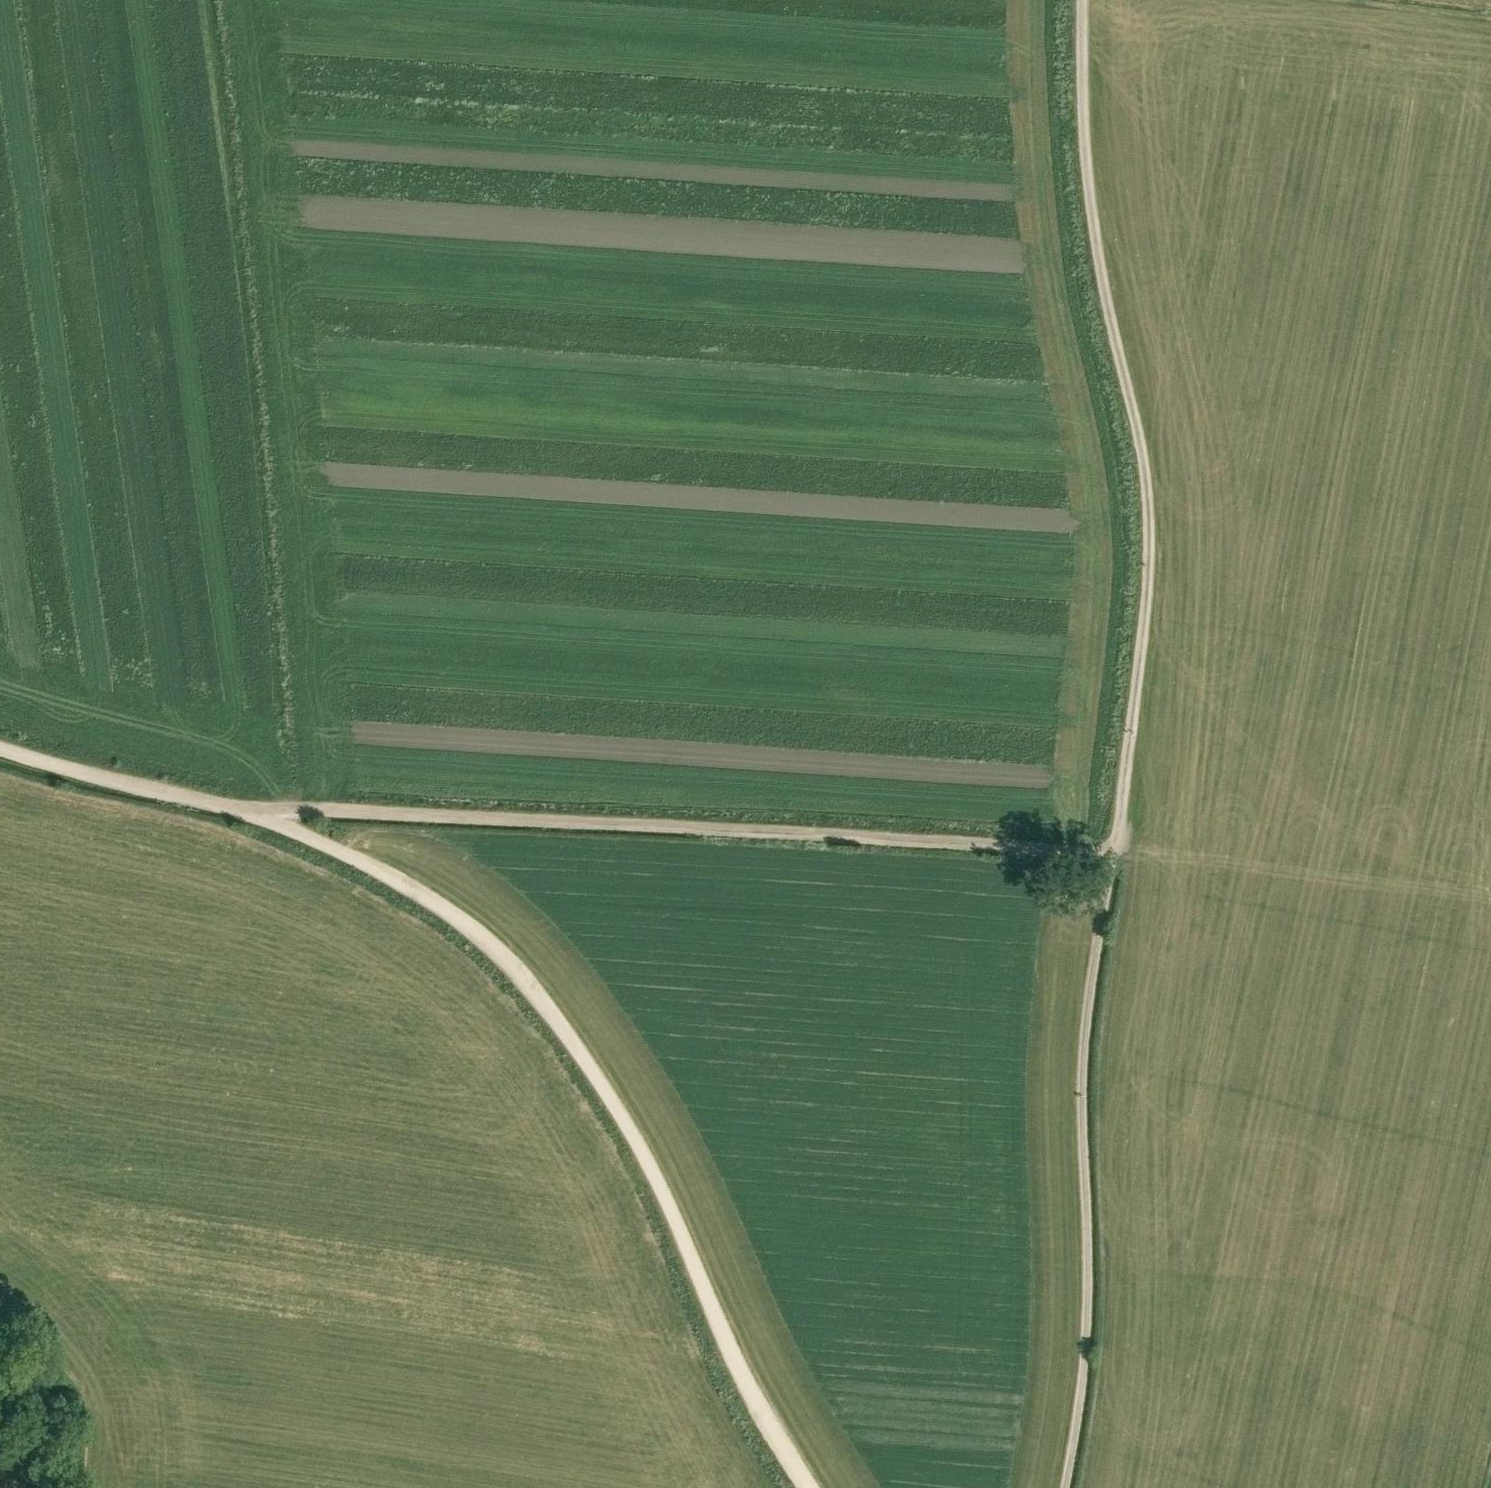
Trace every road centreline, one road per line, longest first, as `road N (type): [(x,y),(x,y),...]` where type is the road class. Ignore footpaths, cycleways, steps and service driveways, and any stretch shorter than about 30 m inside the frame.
road 1 (track): [(810,1487),(737,1367),(620,1116),(537,997),(472,929),(379,868),(297,829),(0,747)]
road 2 (track): [(1115,862),(890,842),(242,810)]
road 3 (track): [(1086,0),(1098,220),(1153,535),(1115,862)]
road 4 (track): [(1069,1487),(1091,1332),(1088,1067),(1115,862)]

